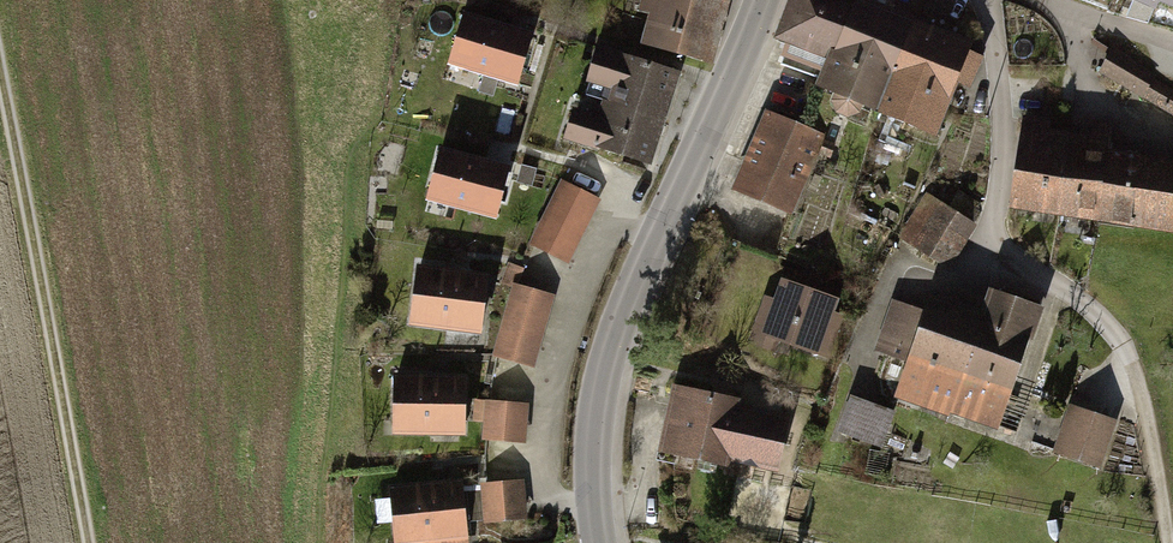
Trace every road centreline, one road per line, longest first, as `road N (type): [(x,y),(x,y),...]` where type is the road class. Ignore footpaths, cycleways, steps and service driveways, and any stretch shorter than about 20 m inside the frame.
road 1 (secondary): [(761,0),(620,321),(593,470),(601,542)]
road 2 (track): [(0,69),(88,542)]
road 3 (residential): [(1122,341),(1004,253),(992,226),(1000,94),(983,0)]
road 4 (track): [(1168,542),(1143,401),(1122,341)]

